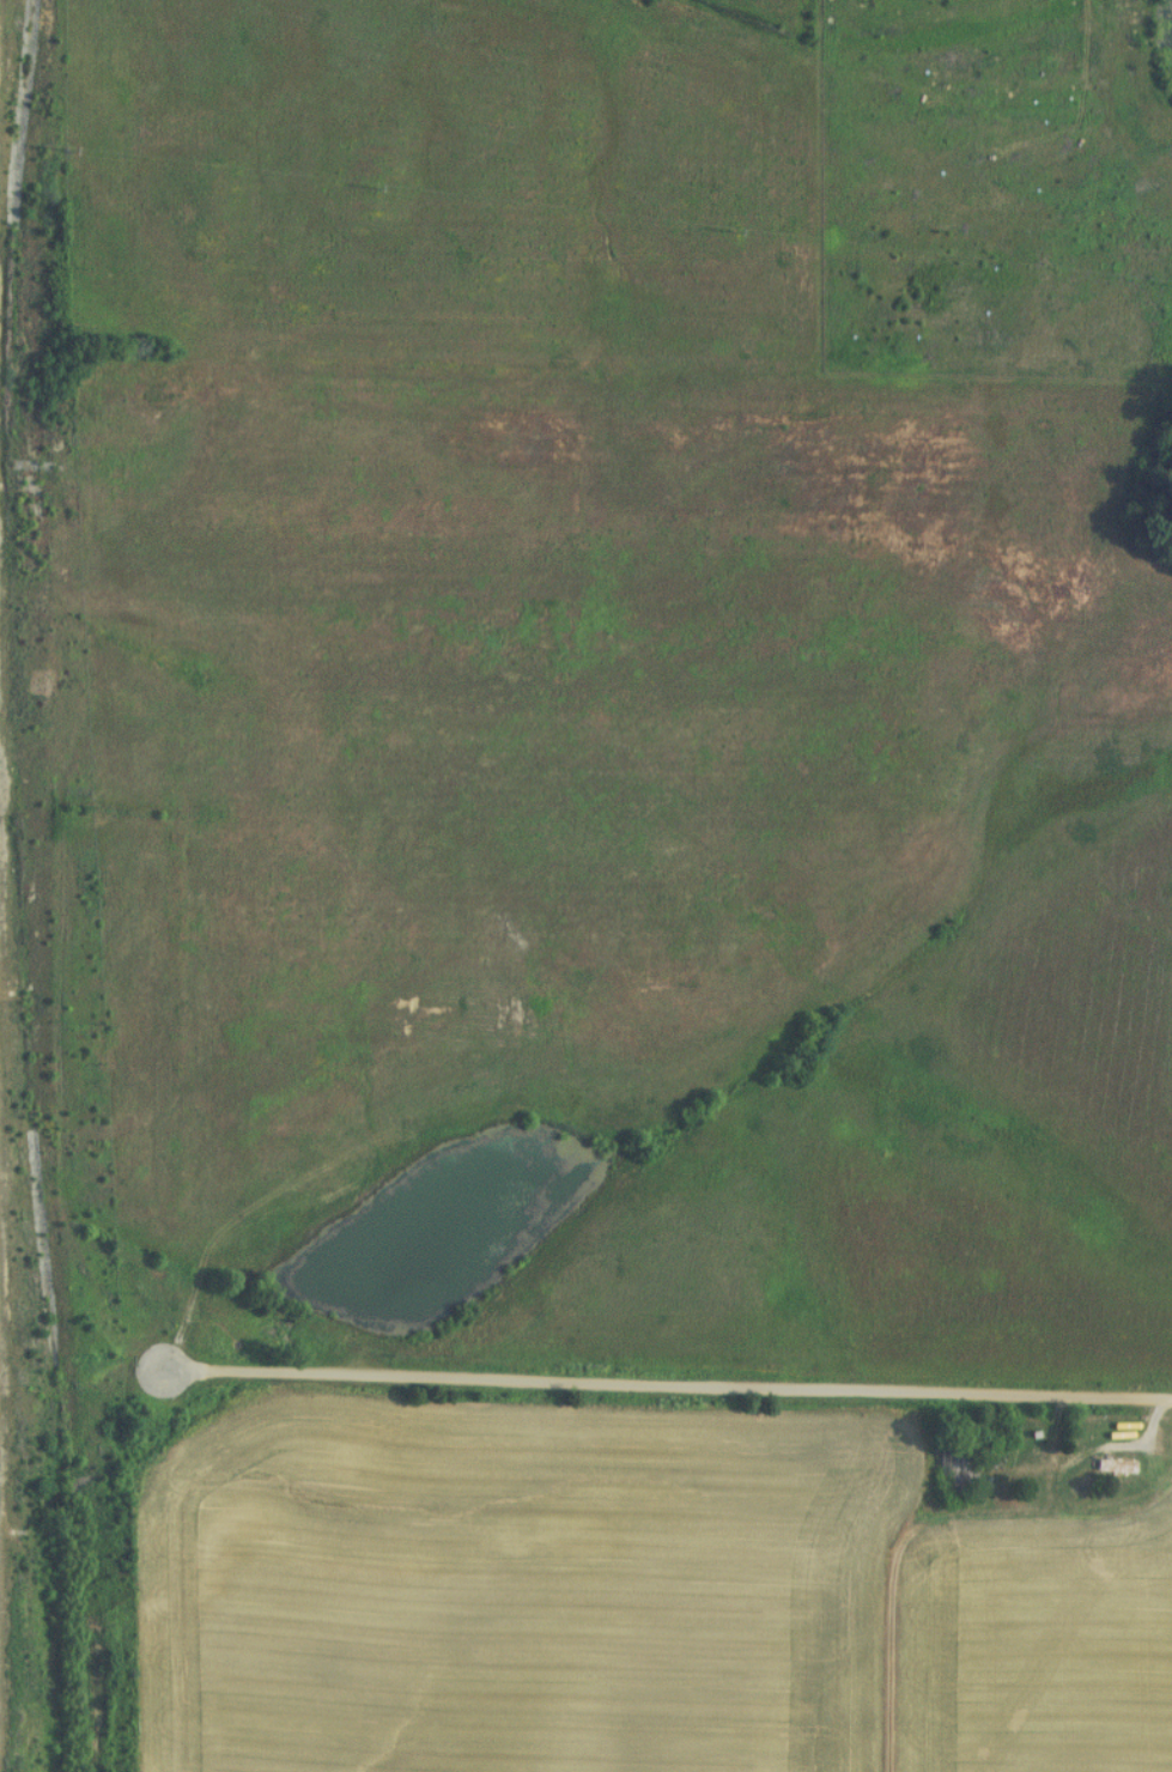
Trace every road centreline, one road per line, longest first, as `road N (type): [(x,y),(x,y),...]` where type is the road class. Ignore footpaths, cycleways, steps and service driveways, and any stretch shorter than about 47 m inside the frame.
road 1 (residential): [(1171,1404),(145,1370)]

